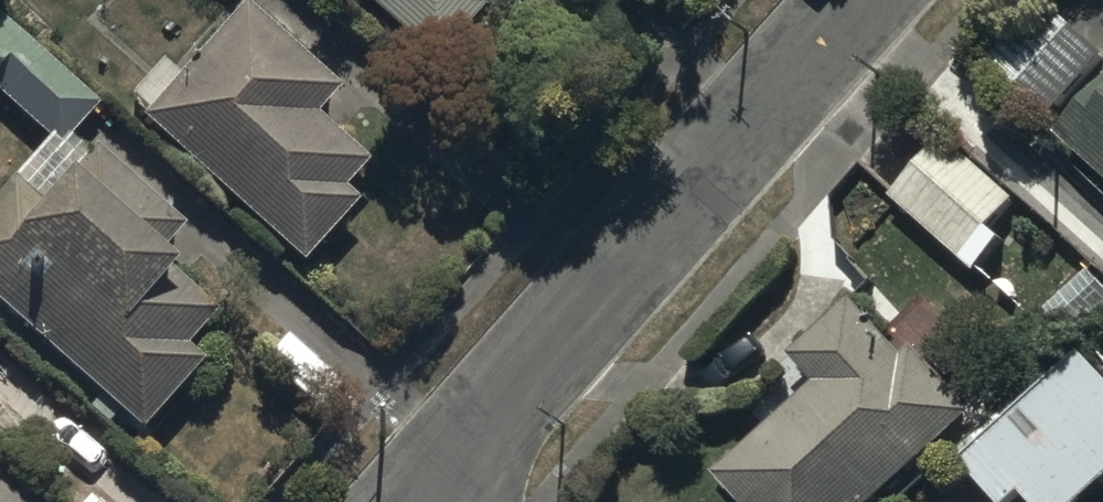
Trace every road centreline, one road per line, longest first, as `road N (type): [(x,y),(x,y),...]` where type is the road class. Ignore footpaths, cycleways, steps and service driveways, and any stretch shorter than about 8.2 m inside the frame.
road 1 (residential): [(423,501),(859,0)]

